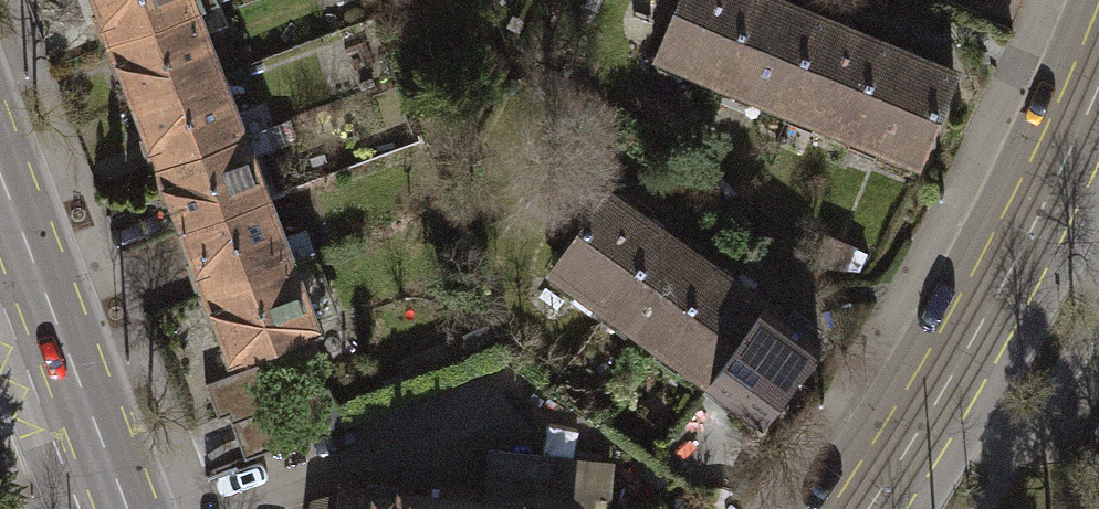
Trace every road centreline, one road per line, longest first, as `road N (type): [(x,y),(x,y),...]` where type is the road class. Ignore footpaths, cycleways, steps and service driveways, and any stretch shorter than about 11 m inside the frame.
road 1 (secondary): [(1098,83),(973,338),(866,508)]
road 2 (secondary): [(0,212),(111,508)]

